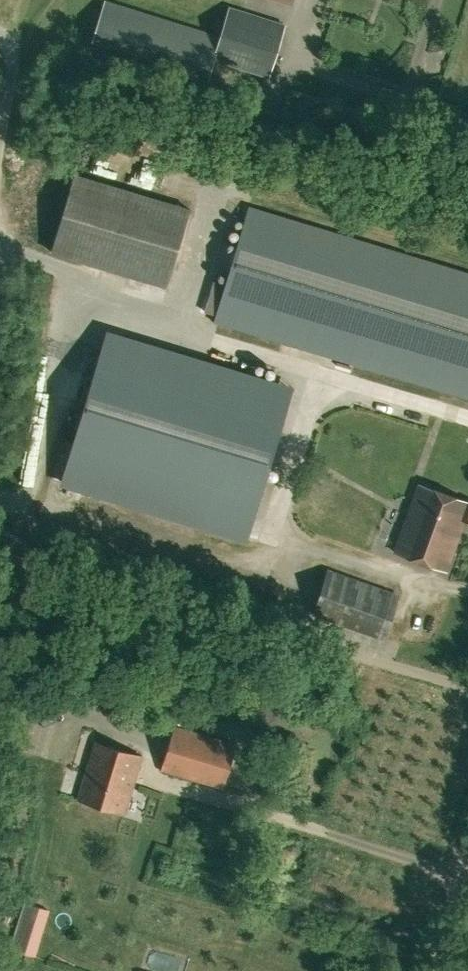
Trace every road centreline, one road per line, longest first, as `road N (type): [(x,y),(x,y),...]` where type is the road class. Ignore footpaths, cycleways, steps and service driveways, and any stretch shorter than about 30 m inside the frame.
road 1 (track): [(432,970),(467,852)]

